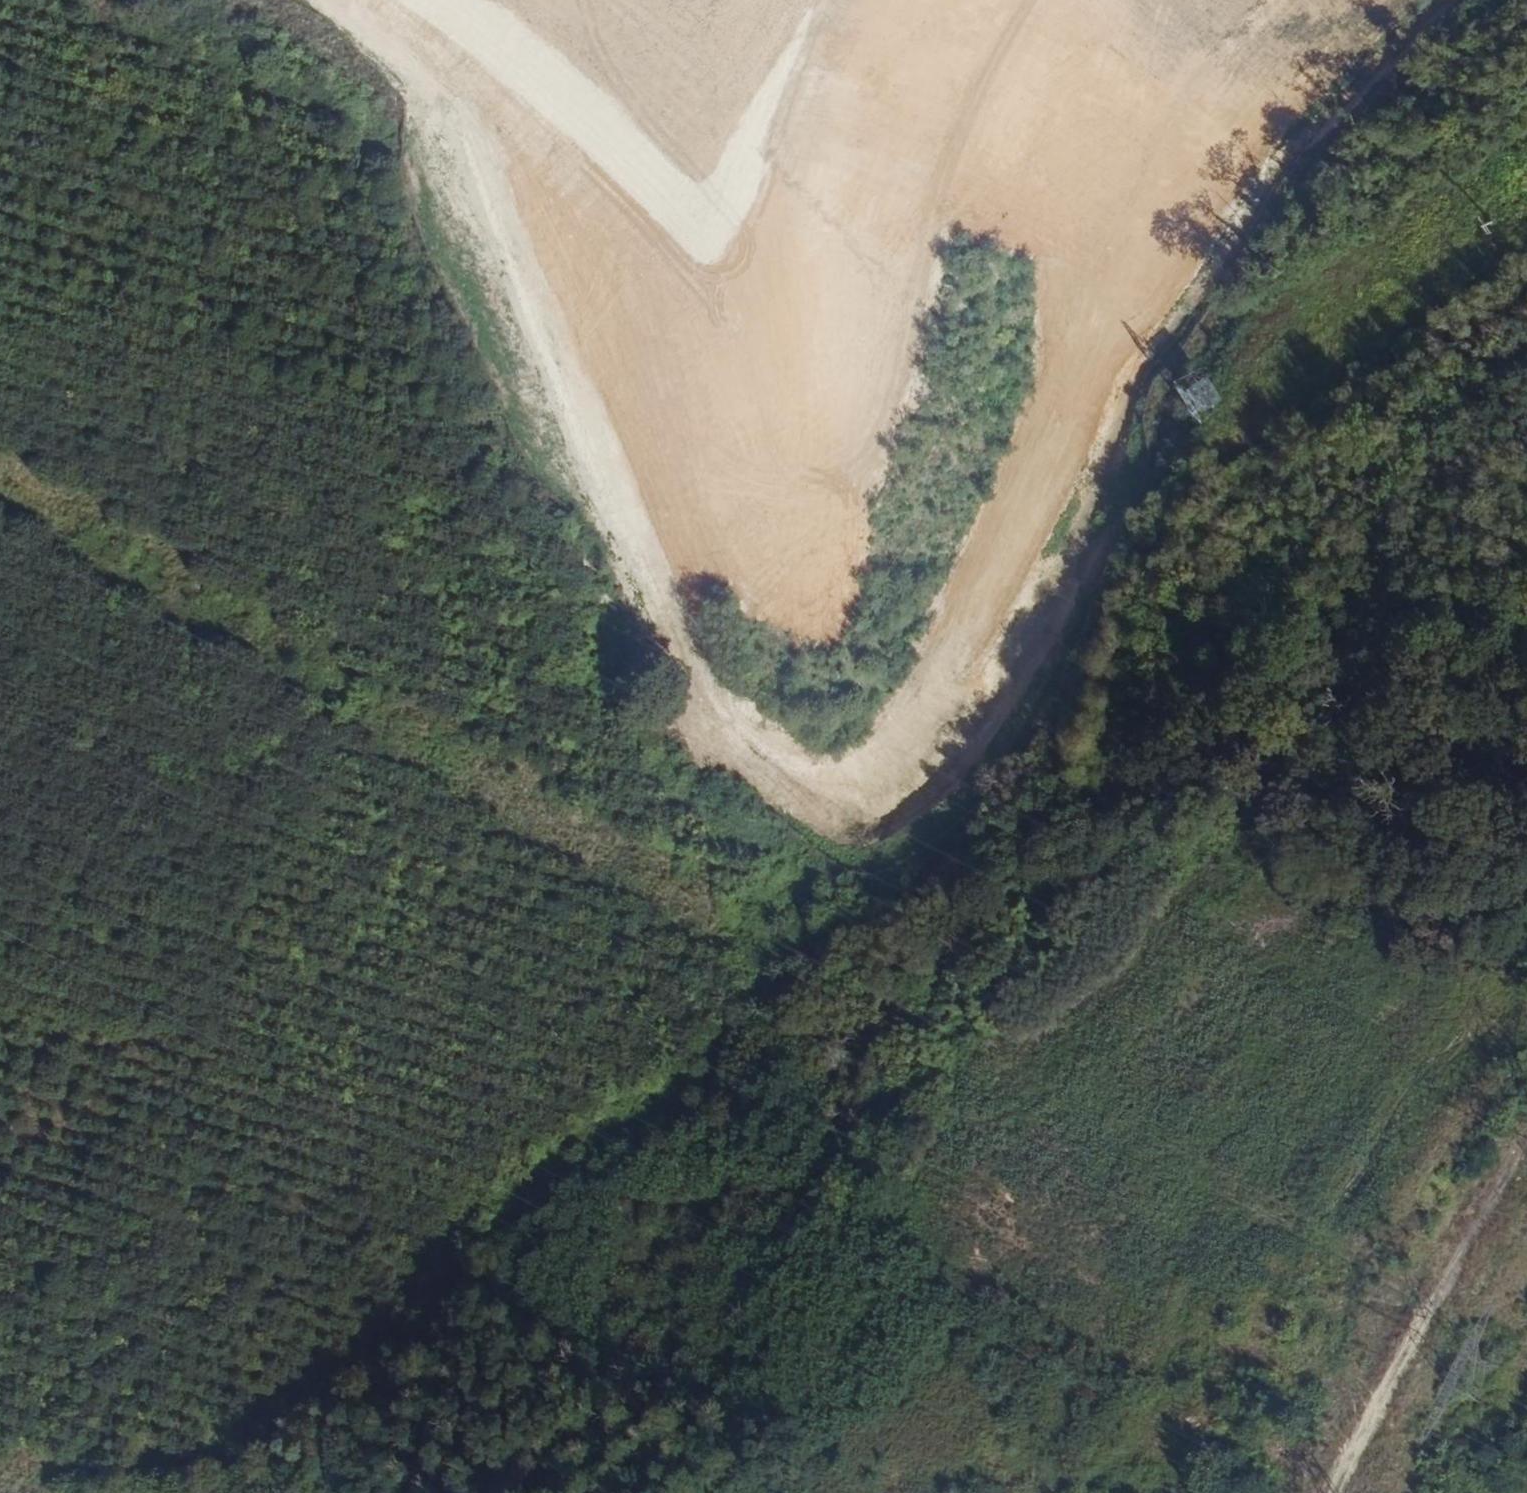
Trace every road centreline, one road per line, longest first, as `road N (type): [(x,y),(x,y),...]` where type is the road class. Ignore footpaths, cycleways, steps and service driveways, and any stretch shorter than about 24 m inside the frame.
road 1 (track): [(1338,1492),(1521,1136)]
road 2 (unclassified): [(339,0),(424,48),(495,71),(559,69),(626,39),(663,0)]

